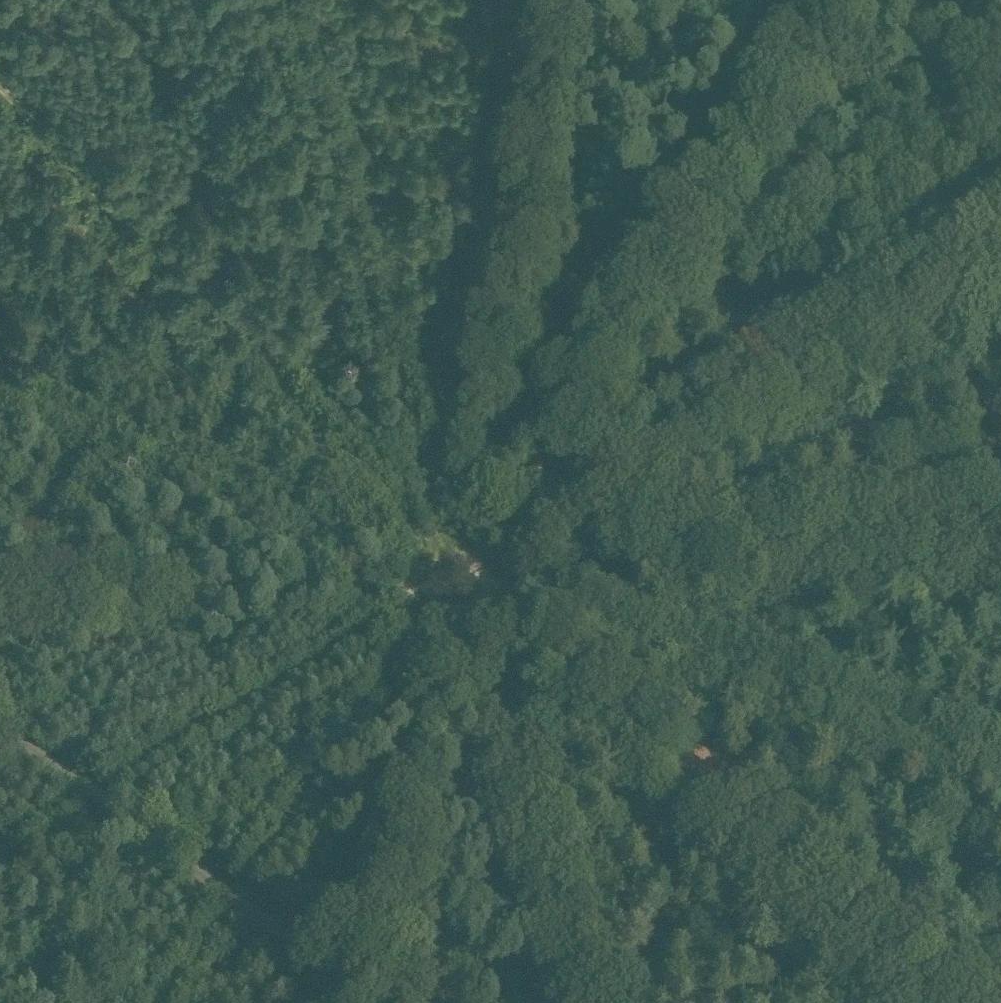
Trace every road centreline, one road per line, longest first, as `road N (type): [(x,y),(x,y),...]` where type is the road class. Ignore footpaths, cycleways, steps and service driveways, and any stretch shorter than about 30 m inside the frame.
road 1 (track): [(466,573),(860,0)]
road 2 (track): [(0,90),(440,574)]
road 3 (track): [(1000,274),(472,579)]
road 4 (track): [(448,570),(289,0)]
road 5 (track): [(569,0),(458,569)]
road 6 (track): [(1000,783),(474,597)]
road 7 (track): [(475,589),(1000,548)]
road 8 (track): [(436,600),(0,850)]
road 9 (track): [(167,1002),(443,607)]
road 10 (track): [(435,581),(0,401)]
road 11 (track): [(0,723),(375,1002)]
road 12 (track): [(434,593),(0,625)]
road 13 (track): [(460,610),(579,1002)]
road 14 (track): [(449,610),(373,1002)]

